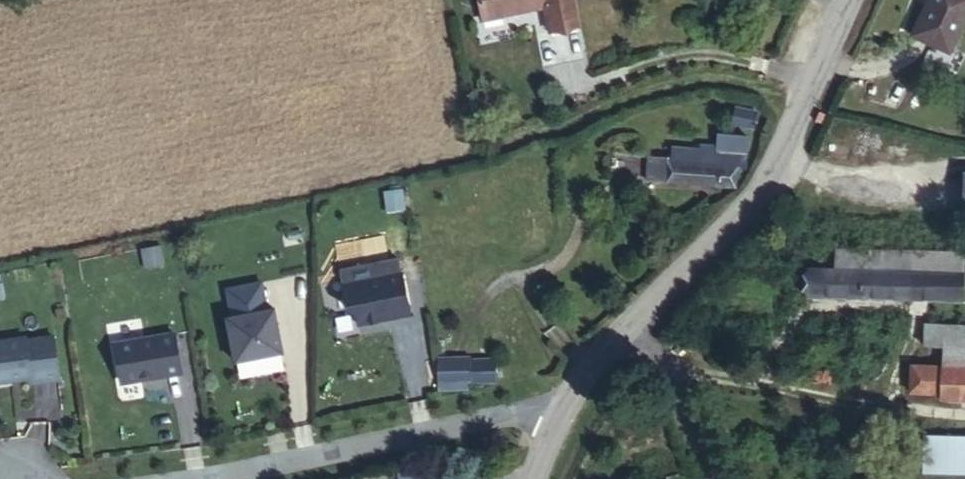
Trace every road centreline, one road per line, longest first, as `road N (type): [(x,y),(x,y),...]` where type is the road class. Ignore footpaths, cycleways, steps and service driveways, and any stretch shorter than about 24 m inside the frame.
road 1 (residential): [(179,478),(354,447),(462,416),(559,413)]
road 2 (tertiary): [(847,0),(782,156),(757,194),(637,316)]
road 3 (unclassified): [(637,316),(713,478)]
road 4 (tertiary): [(637,316),(559,413)]

